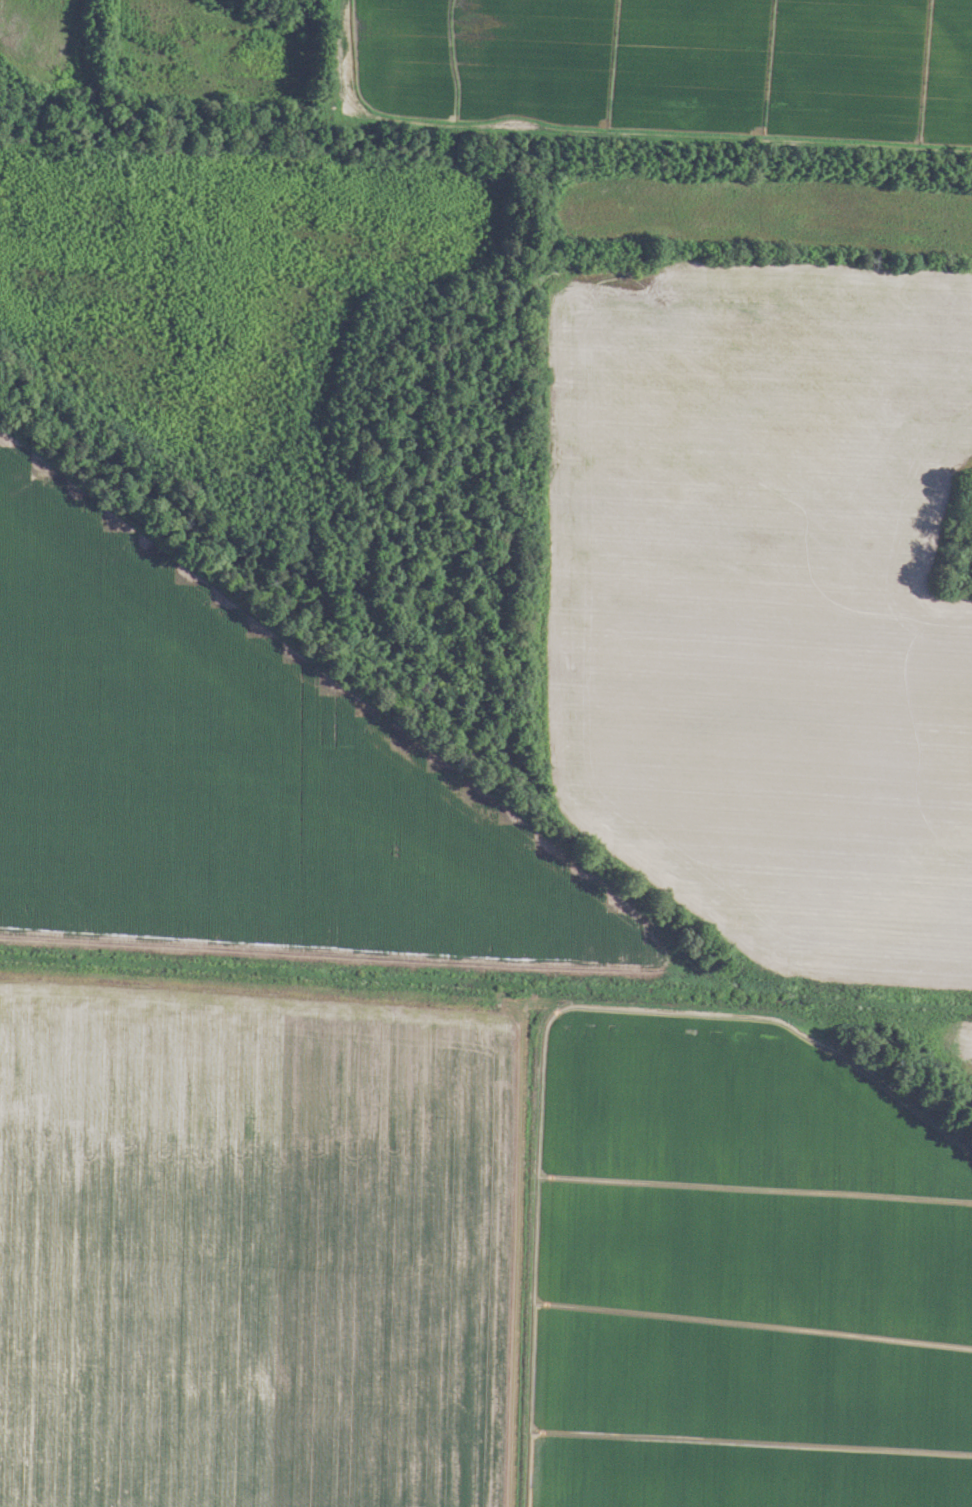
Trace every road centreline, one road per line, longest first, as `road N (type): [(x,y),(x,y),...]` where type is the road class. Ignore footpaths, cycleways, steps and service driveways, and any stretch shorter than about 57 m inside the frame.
road 1 (residential): [(507,1506),(519,1006),(0,974)]

